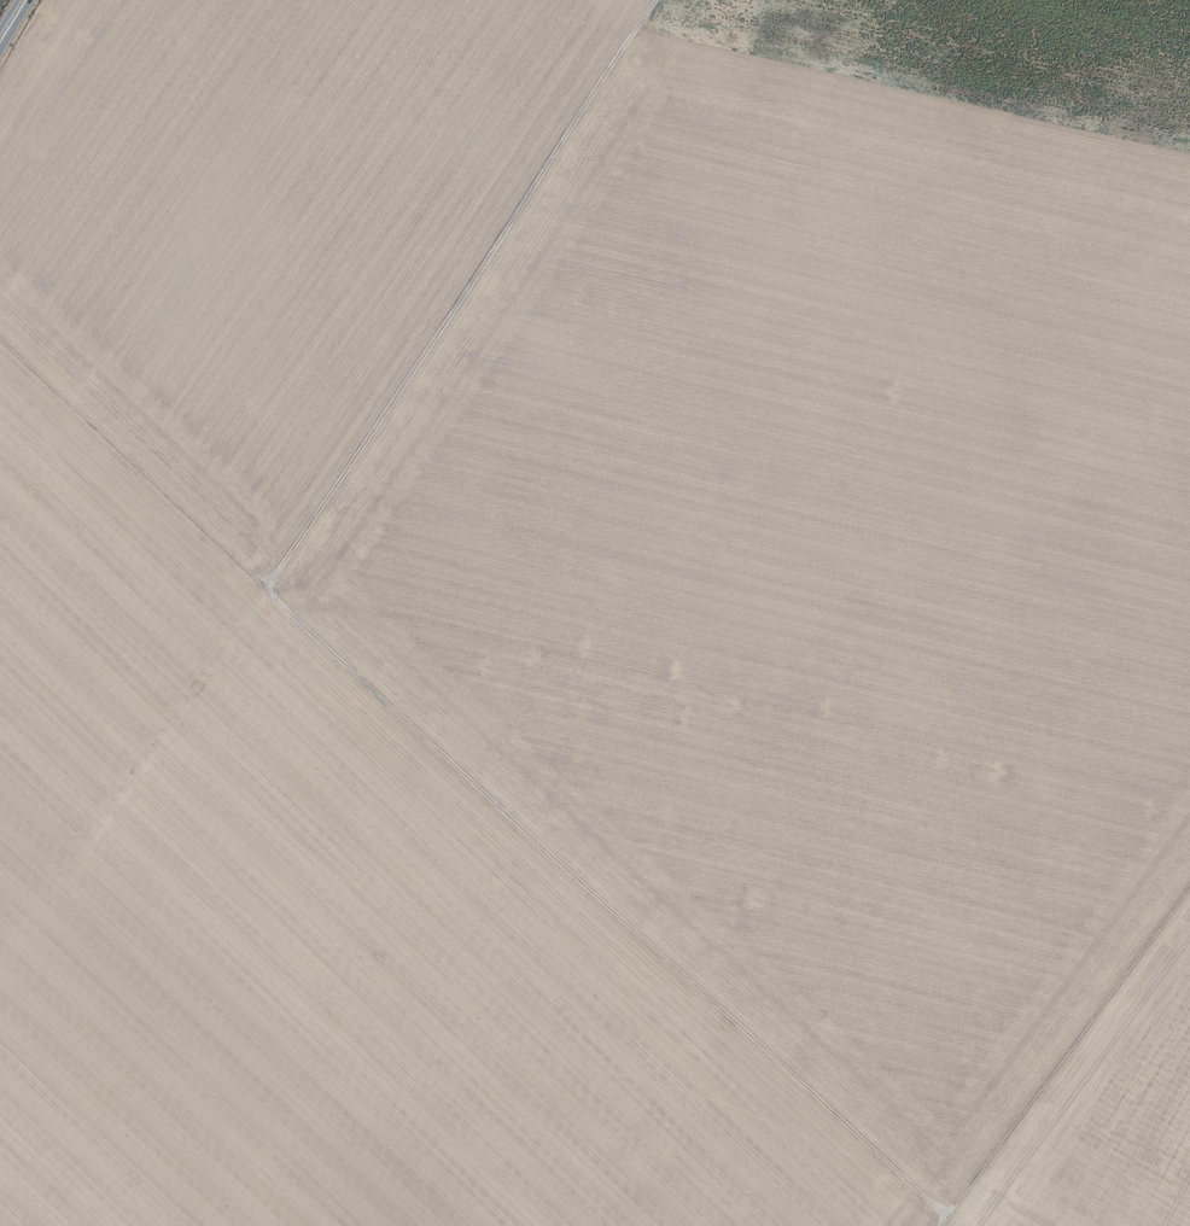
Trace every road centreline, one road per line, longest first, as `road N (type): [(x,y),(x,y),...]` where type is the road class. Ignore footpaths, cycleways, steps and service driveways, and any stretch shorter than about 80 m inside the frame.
road 1 (track): [(952,1223),(272,594)]
road 2 (track): [(272,594),(664,0)]
road 3 (track): [(1189,900),(952,1223)]
road 4 (track): [(272,594),(0,344)]

